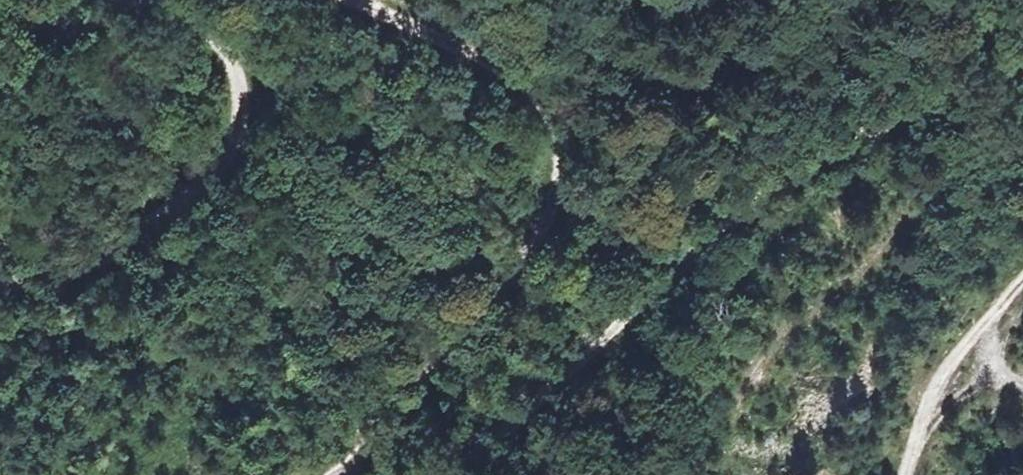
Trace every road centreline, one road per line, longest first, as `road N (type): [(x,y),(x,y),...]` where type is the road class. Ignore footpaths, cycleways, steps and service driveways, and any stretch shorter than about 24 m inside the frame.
road 1 (track): [(446,474),(793,171),(1022,41)]
road 2 (track): [(350,0),(481,62),(524,94),(559,161),(553,201),(532,245),(394,416),(331,474)]
road 3 (track): [(0,288),(68,270),(124,238),(214,157),(232,126),(235,87),(223,60),(145,0)]
road 4 (track): [(1022,277),(944,377),(907,474)]

